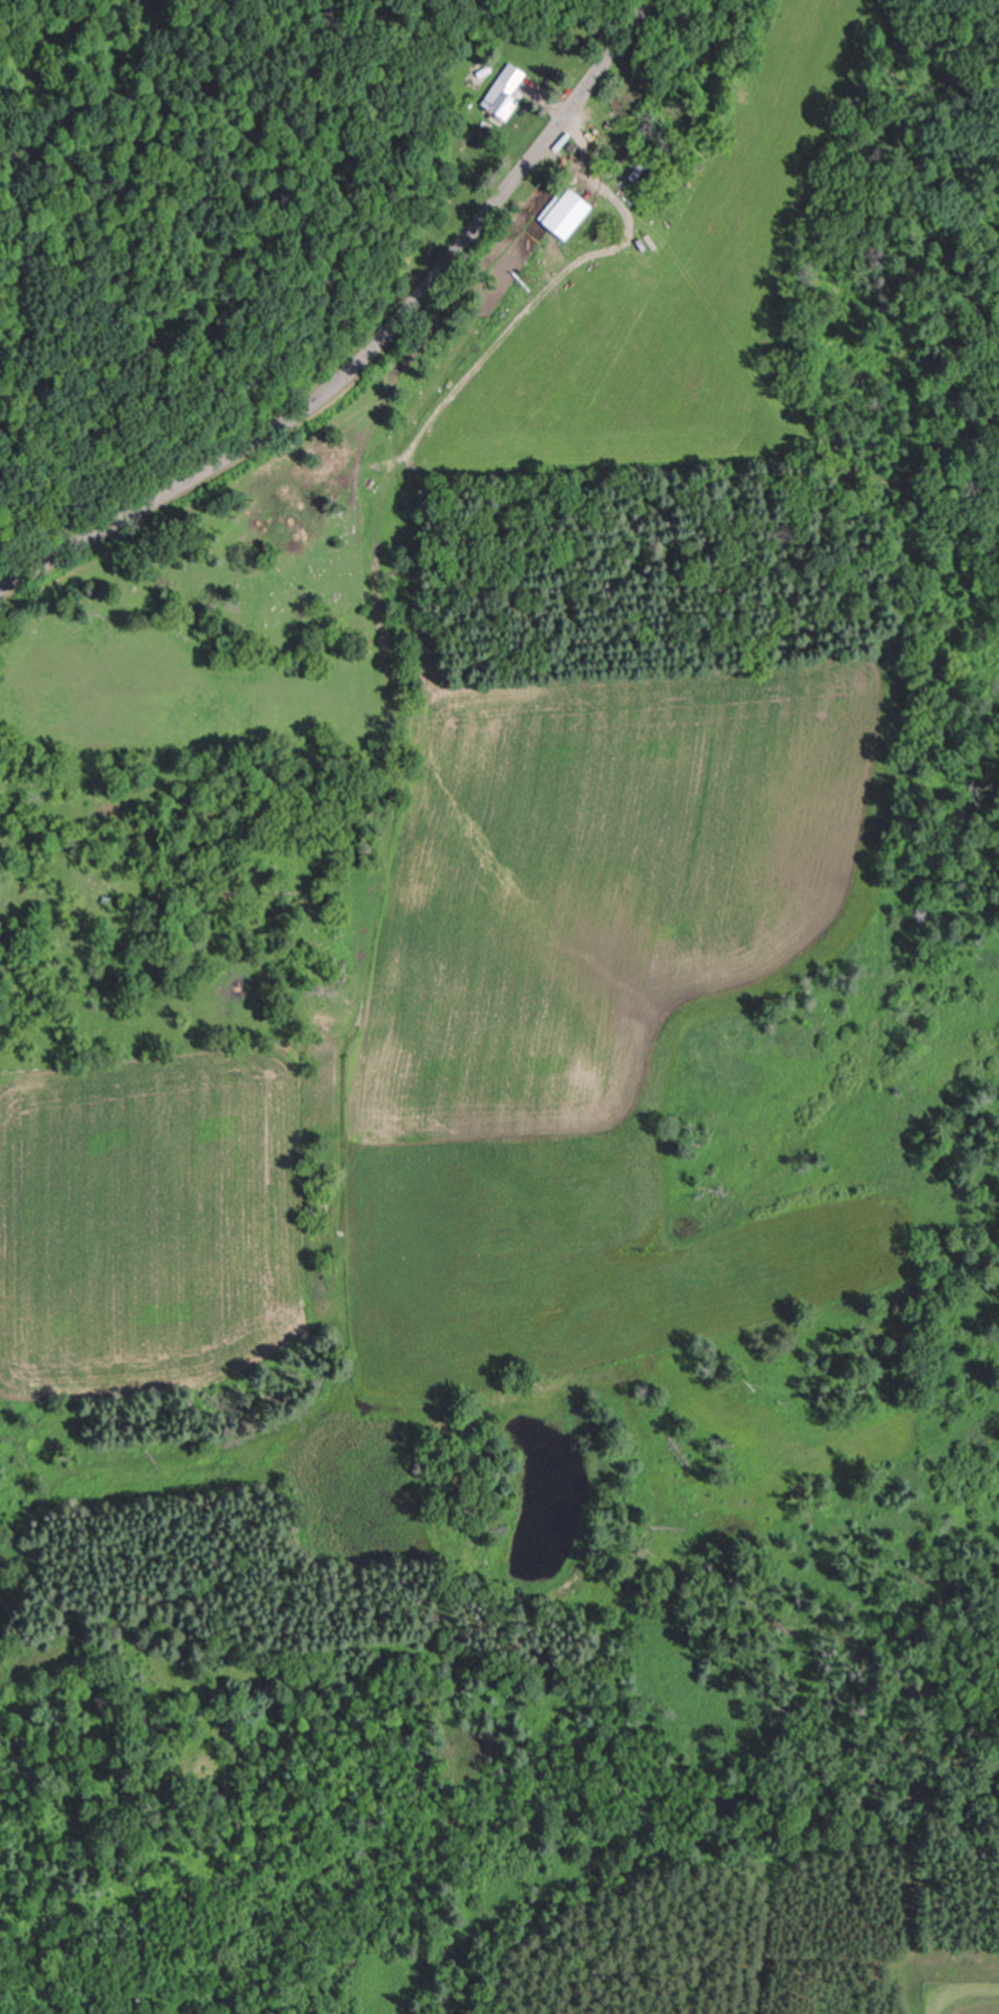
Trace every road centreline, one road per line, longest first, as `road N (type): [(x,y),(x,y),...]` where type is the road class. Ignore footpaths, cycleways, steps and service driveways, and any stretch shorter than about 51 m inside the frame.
road 1 (residential): [(0,592),(335,386),(517,176),(650,0)]

